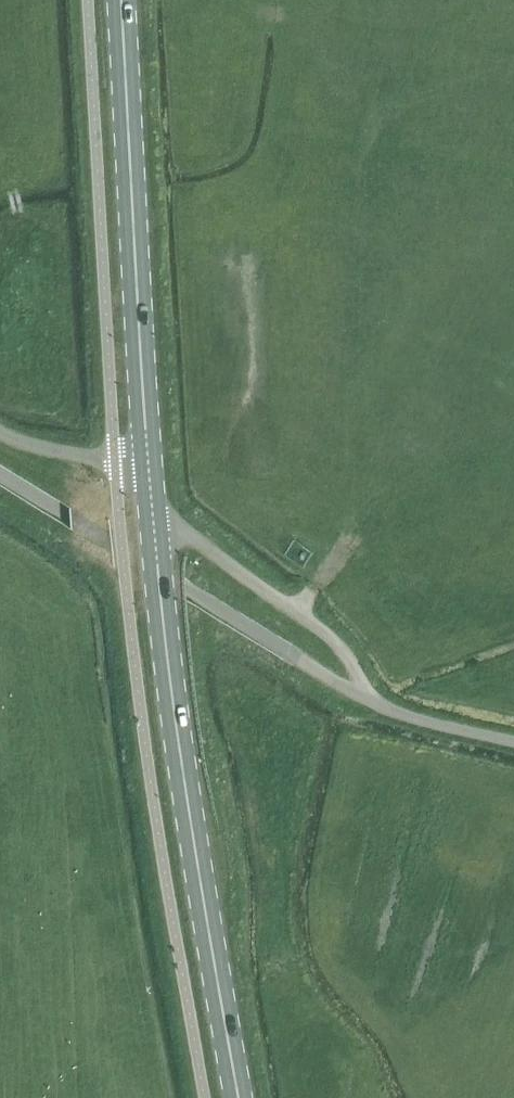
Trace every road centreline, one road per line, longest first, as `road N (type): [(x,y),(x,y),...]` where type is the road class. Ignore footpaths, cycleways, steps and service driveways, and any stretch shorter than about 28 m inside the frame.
road 1 (primary): [(240,1097),(178,742),(154,531)]
road 2 (primary): [(149,457),(122,0)]
road 3 (unclassified): [(154,531),(178,531),(321,628),(346,653),(369,699)]
road 4 (unclassified): [(149,457),(72,454),(0,432)]
road 5 (unclassified): [(513,740),(369,699)]

